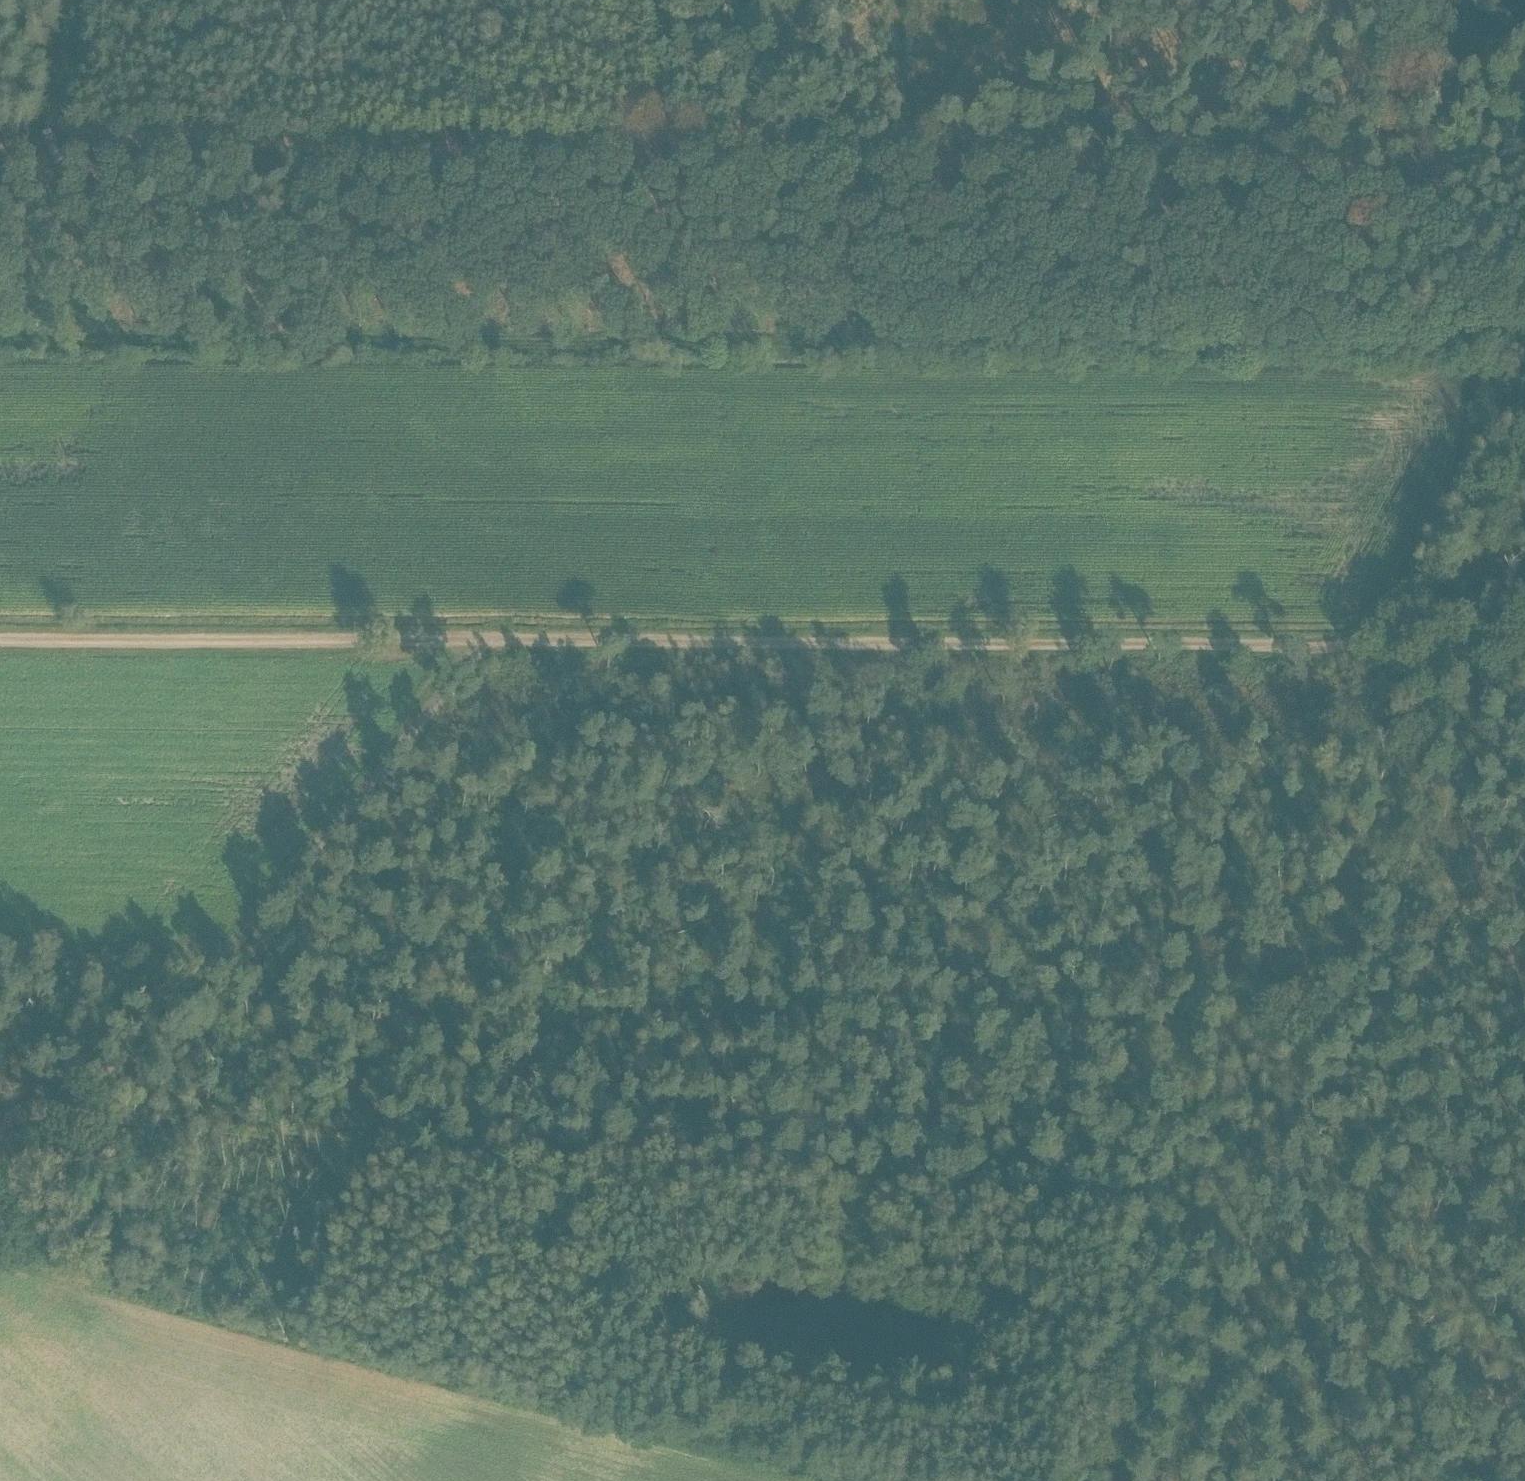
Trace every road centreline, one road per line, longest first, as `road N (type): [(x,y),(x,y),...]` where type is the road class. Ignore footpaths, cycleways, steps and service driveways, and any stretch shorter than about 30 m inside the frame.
road 1 (track): [(1524,648),(0,641)]
road 2 (track): [(32,162),(1524,165)]
road 3 (track): [(489,646),(0,1230)]
road 4 (track): [(101,1112),(821,1193)]
road 5 (track): [(902,164),(891,343)]
road 6 (track): [(56,0),(32,162)]

